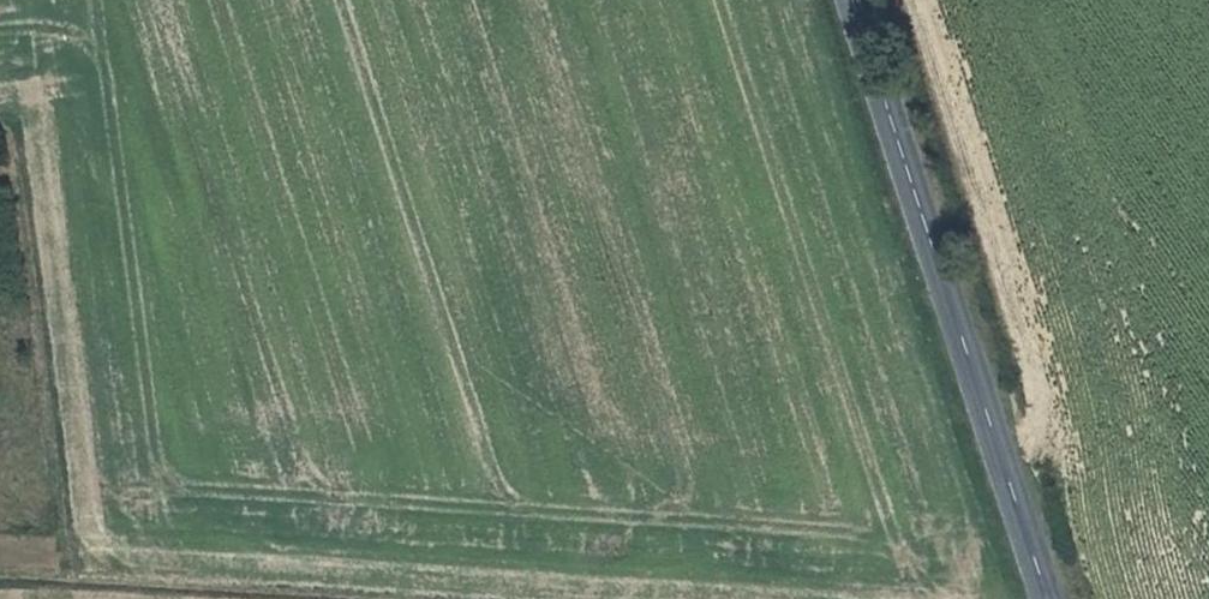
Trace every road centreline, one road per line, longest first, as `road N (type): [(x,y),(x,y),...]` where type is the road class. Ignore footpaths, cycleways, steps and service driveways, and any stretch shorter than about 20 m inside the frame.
road 1 (tertiary): [(1044,598),(850,0)]

